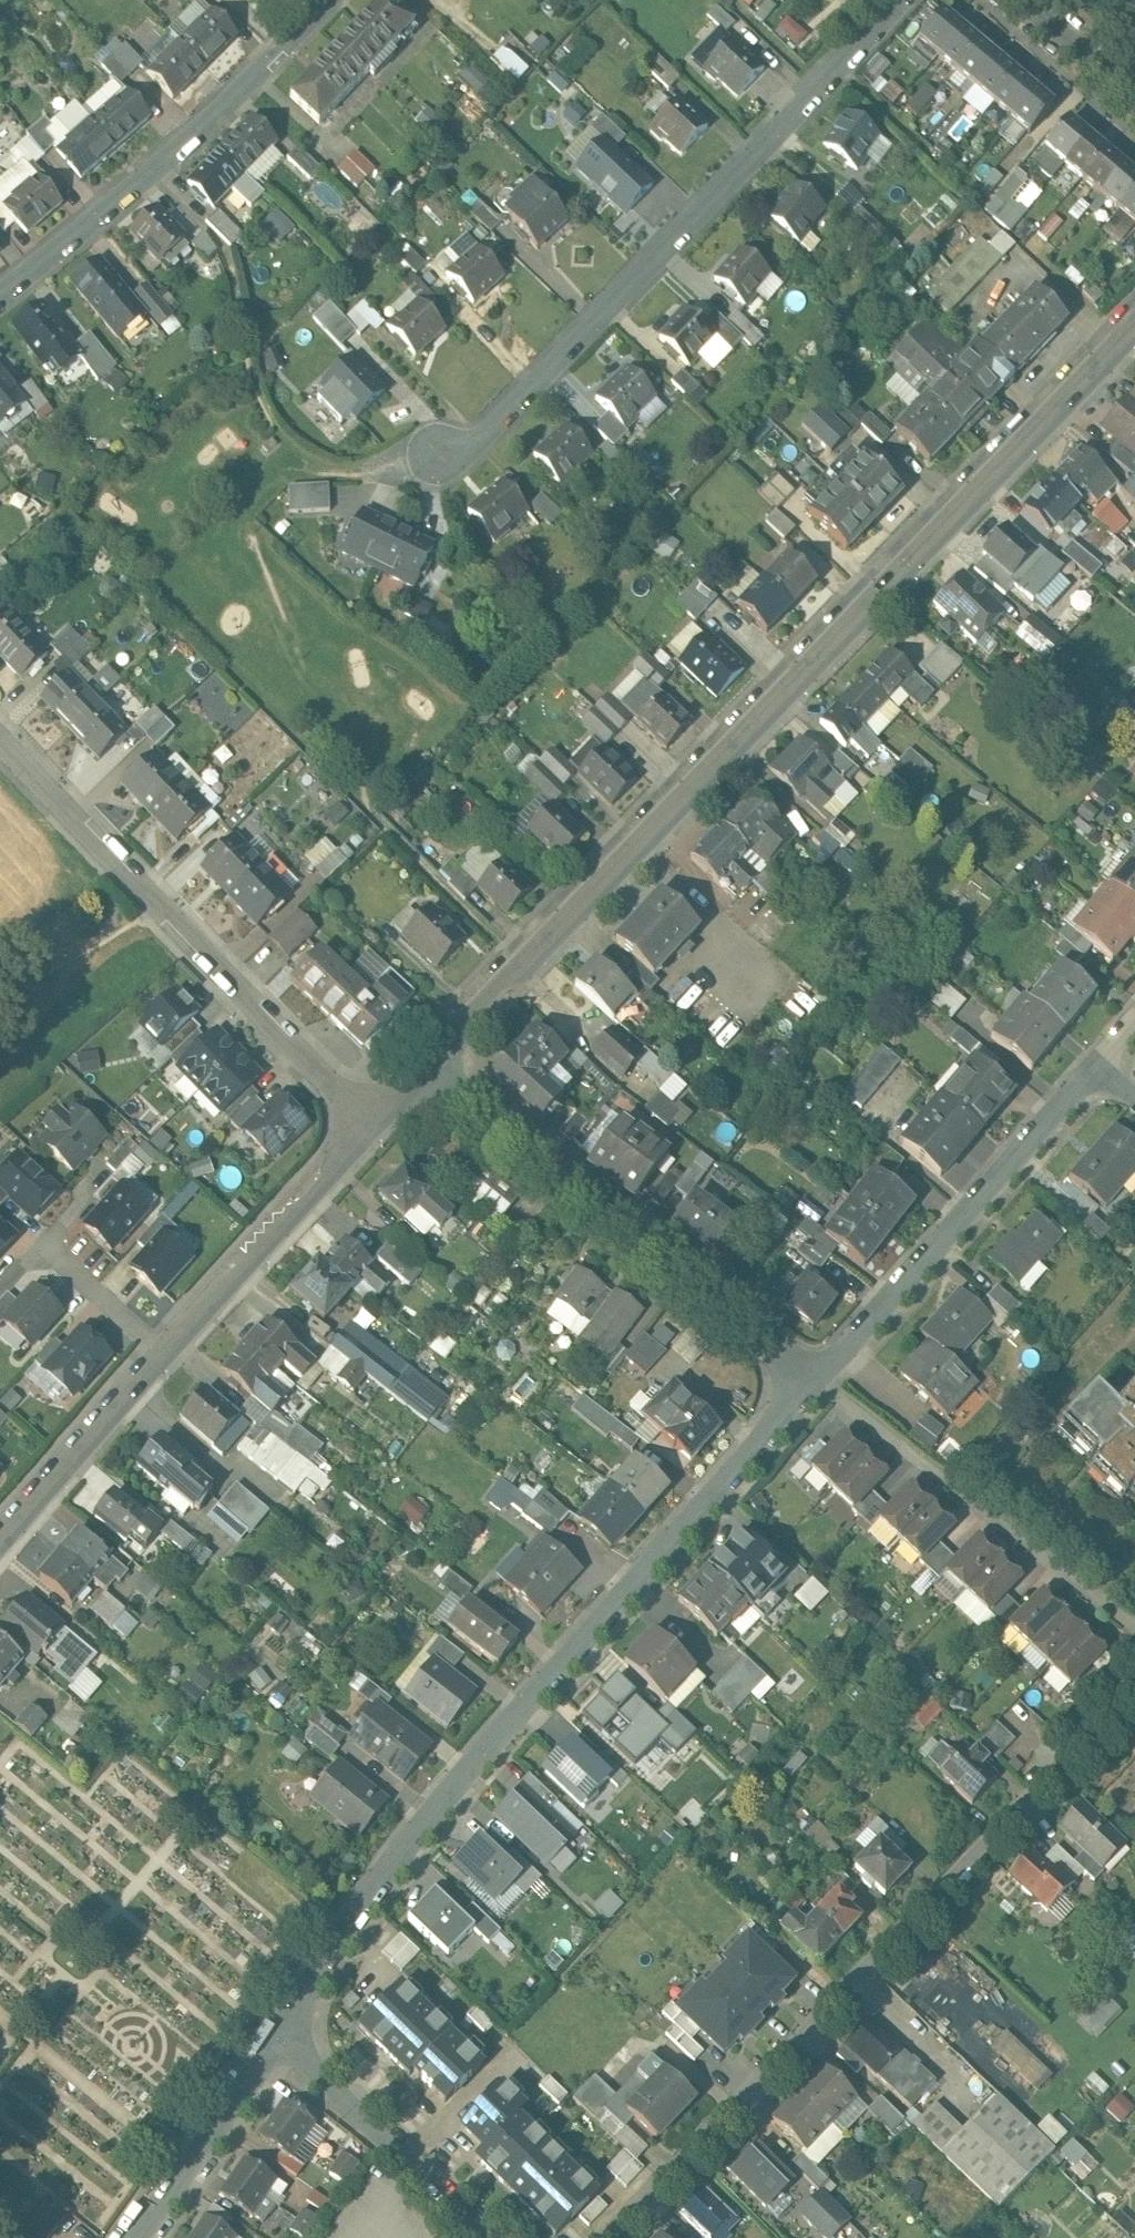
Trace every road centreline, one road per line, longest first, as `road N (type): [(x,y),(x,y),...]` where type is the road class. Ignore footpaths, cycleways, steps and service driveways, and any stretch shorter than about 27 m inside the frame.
road 1 (residential): [(423,1069),(1134,313)]
road 2 (residential): [(819,1377),(276,2044)]
road 3 (residential): [(1134,1689),(621,2237)]
road 4 (residential): [(464,452),(899,0)]
road 5 (residential): [(0,760),(368,1130)]
road 6 (residential): [(819,1377),(423,1069)]
road 7 (residential): [(1097,1059),(819,1377)]
road 8 (residential): [(1134,1626),(819,1377)]
road 9 (residential): [(0,300),(290,50)]
road 10 (residential): [(173,1350),(368,1130)]
road 11 (residential): [(482,2237),(276,2044)]
road 12 (residential): [(0,1538),(173,1350)]
road 13 (residential): [(276,2044),(131,2237)]
road 14 (residential): [(52,1245),(173,1350)]
road 15 (tertiary): [(1134,95),(1023,0)]

